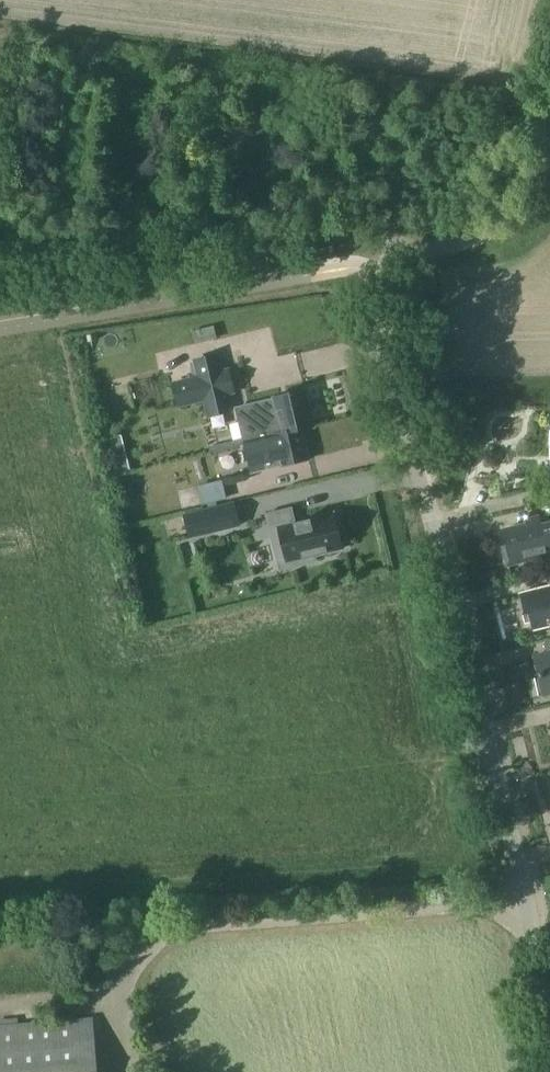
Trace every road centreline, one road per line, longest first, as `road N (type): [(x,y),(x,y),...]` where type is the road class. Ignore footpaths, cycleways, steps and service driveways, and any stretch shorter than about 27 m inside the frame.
road 1 (unclassified): [(549,990),(381,304),(396,262),(498,221),(526,186),(549,118)]

